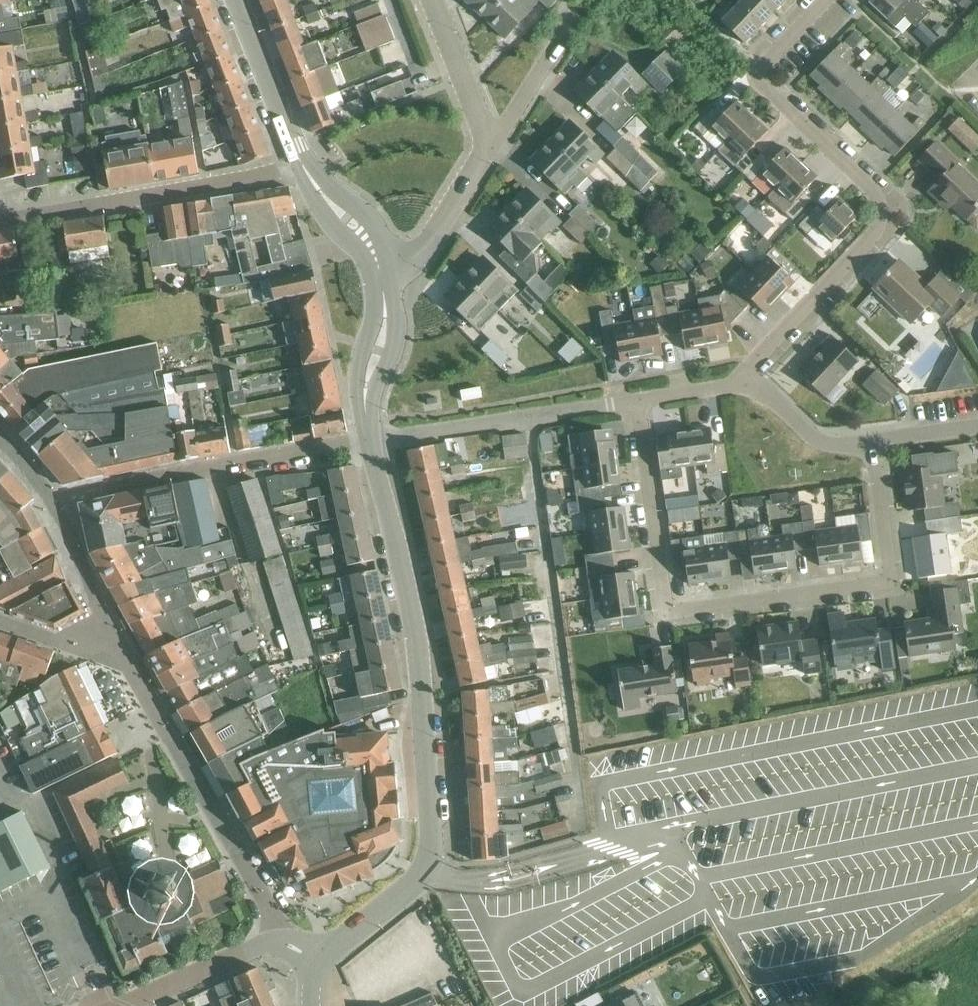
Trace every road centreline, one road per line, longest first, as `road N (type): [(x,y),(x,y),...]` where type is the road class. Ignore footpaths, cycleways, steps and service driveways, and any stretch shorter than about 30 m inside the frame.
road 1 (residential): [(876,440),(885,580),(674,613),(665,606),(636,402)]
road 2 (secondary): [(322,962),(408,890),(430,854),(412,631),(372,443)]
road 3 (residential): [(746,372),(881,222),(873,193),(762,82),(767,58),(822,0)]
road 4 (residential): [(289,943),(119,648)]
road 5 (residential): [(0,220),(302,170)]
road 6 (residential): [(636,402),(372,443)]
road 7 (residential): [(279,452),(52,499)]
road 8 (residential): [(379,275),(416,259),(491,137)]
road 9 (secondary): [(302,170),(233,0)]
road 10 (residential): [(289,943),(257,947),(123,1005)]
road 11 (secondary): [(372,443),(365,394),(385,319),(379,275)]
road 12 (residential): [(119,648),(52,499)]
road 13 (residential): [(876,440),(814,440),(746,372)]
road 14 (residential): [(491,137),(578,8)]
road 15 (residential): [(491,137),(433,0)]
road 16 (secondary): [(379,275),(366,219),(302,170)]
road 17 (secondary): [(302,170),(334,235),(379,275)]
road 18 (residential): [(0,619),(63,642),(119,648)]

